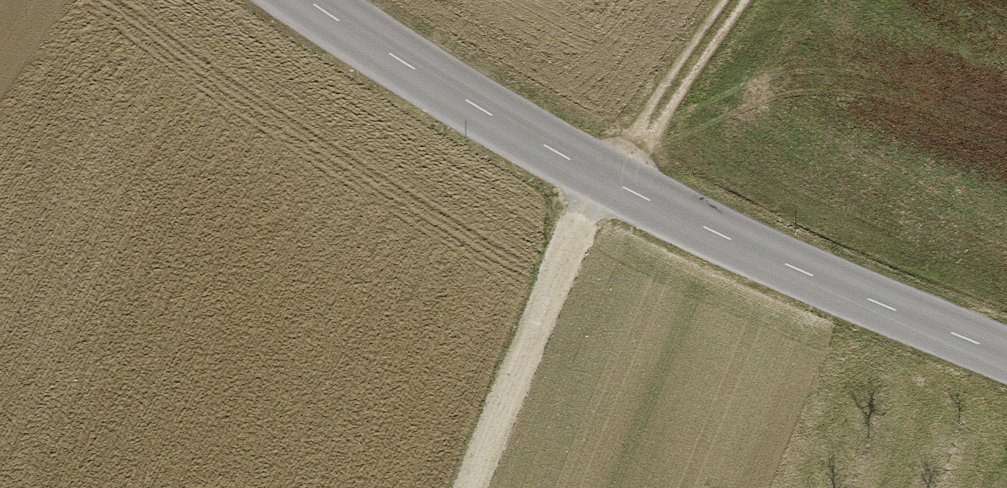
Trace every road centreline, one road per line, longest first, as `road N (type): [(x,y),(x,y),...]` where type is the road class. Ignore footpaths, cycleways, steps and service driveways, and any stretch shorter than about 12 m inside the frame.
road 1 (tertiary): [(311,0),(589,179),(1006,353)]
road 2 (track): [(465,487),(589,179),(723,0)]

